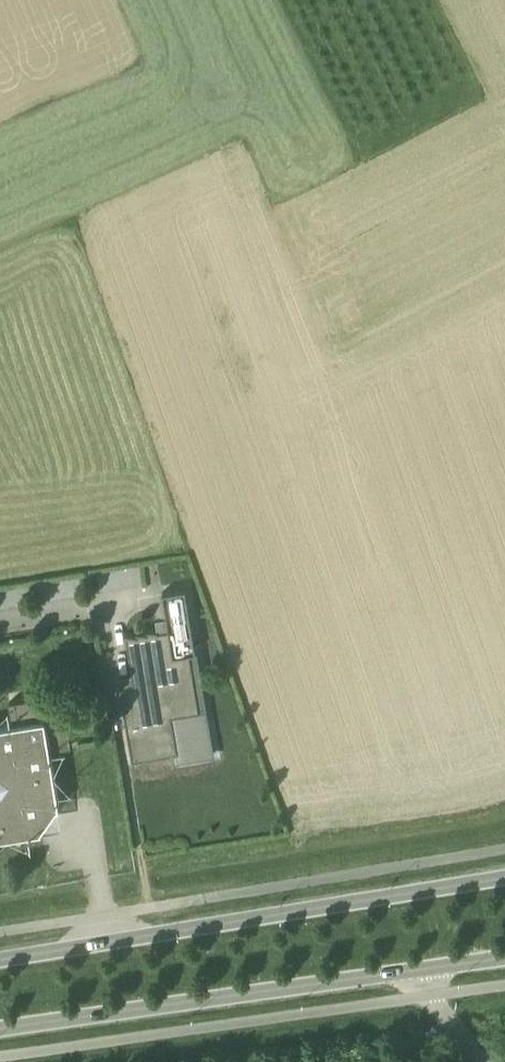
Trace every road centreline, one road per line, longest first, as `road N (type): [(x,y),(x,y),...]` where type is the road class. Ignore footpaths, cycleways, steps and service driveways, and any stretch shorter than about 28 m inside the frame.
road 1 (tertiary): [(504,878),(0,959)]
road 2 (tertiary): [(0,1032),(417,970)]

